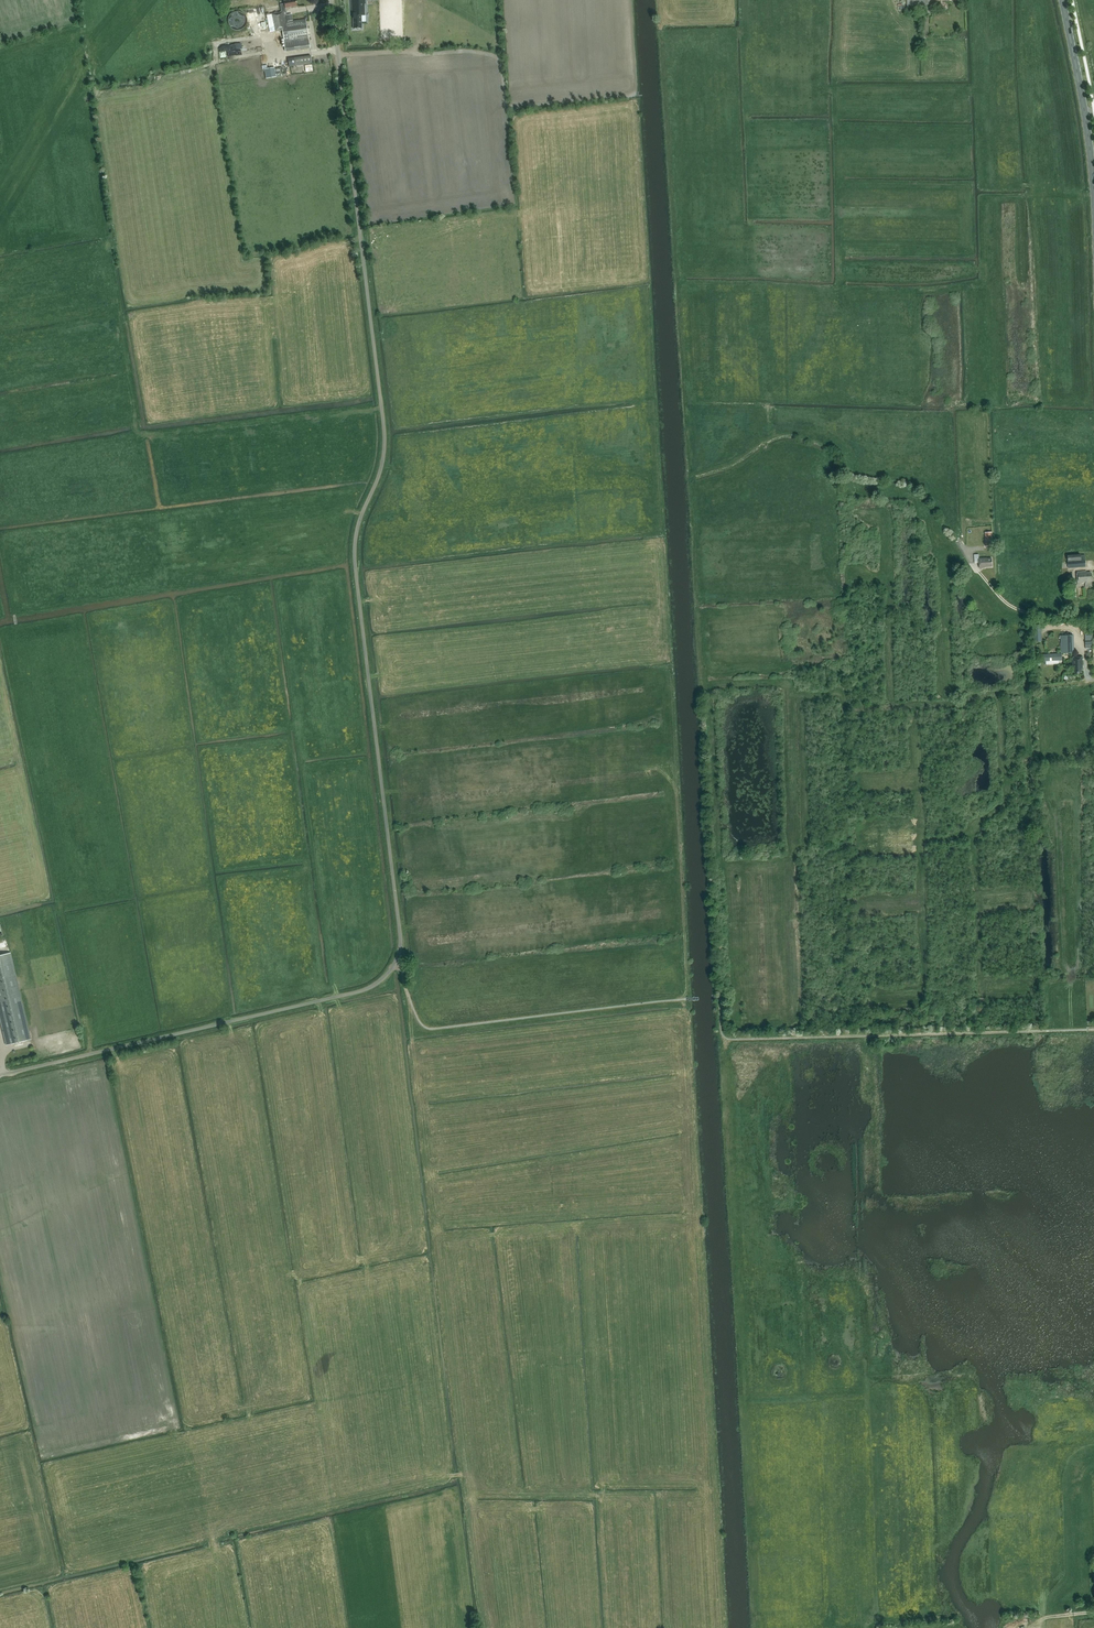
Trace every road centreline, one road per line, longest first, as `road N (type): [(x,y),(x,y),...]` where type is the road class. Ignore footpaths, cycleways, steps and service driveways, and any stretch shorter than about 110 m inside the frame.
road 1 (unclassified): [(0,1075),(360,991),(396,959),(400,933),(354,553),(384,432),(331,0)]
road 2 (primary): [(1093,204),(1062,0)]
road 3 (track): [(1093,616),(1027,613),(978,571)]

